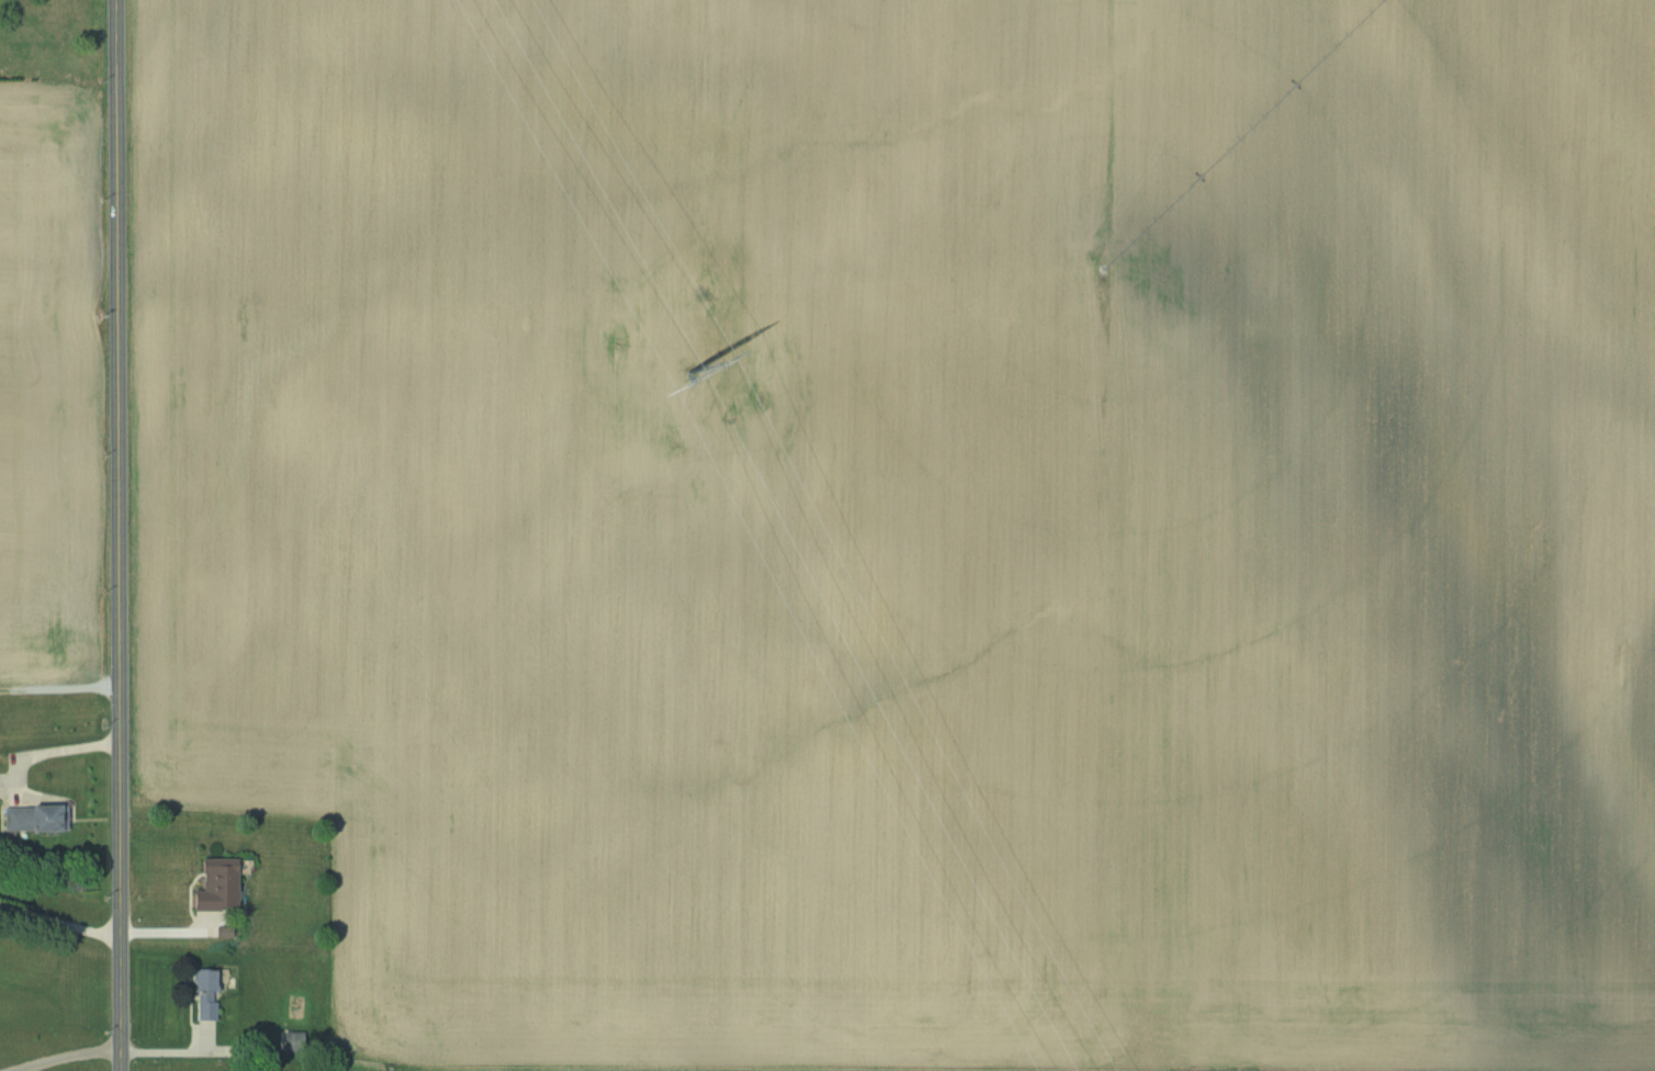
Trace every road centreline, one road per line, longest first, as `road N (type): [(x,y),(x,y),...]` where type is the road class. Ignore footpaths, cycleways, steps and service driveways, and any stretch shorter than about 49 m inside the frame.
road 1 (tertiary): [(122,1070),(117,0)]

